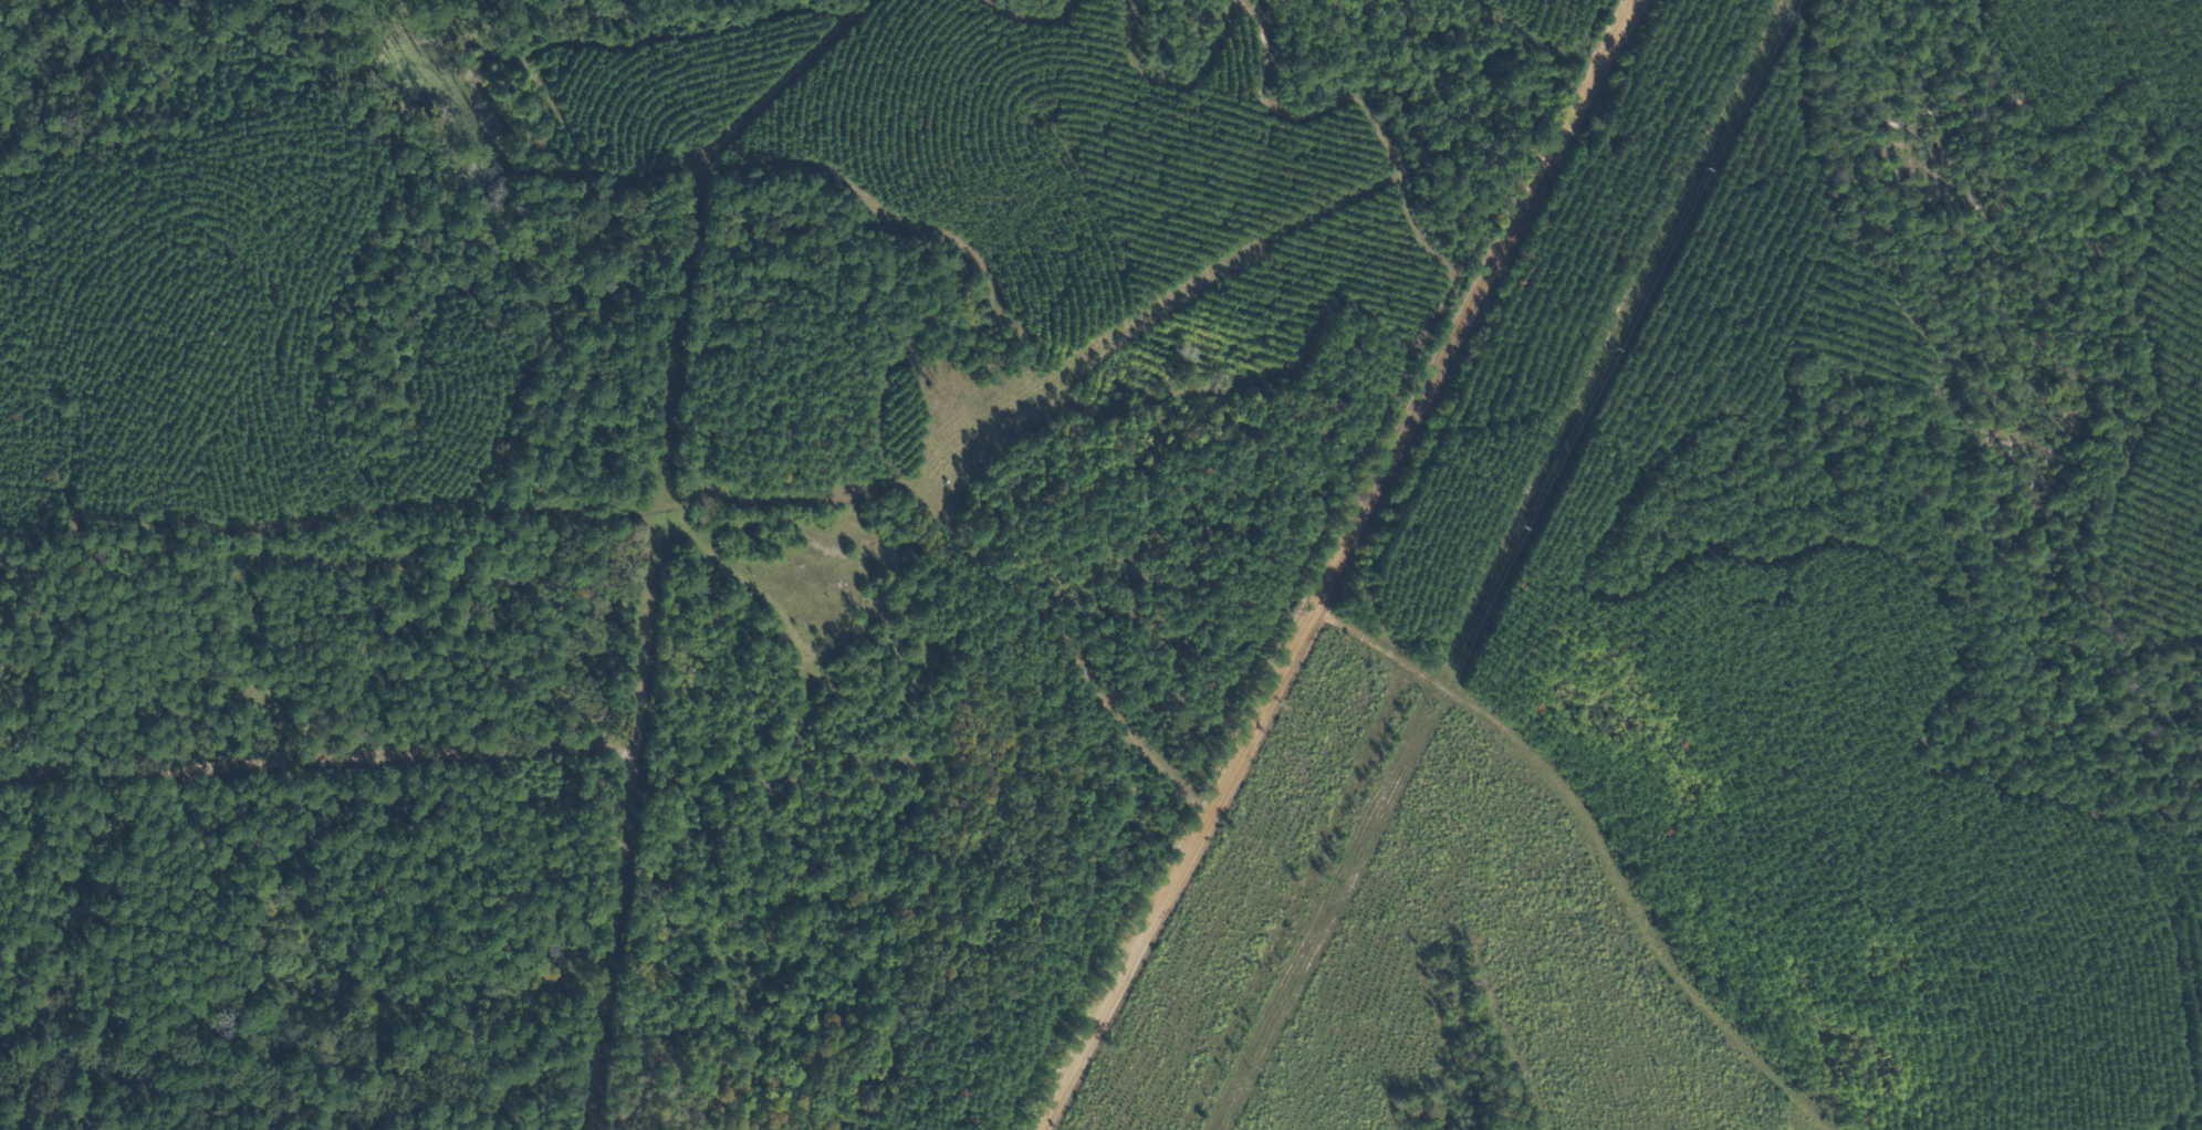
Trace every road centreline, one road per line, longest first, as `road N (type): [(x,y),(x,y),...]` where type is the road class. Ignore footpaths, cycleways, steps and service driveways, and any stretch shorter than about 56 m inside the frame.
road 1 (residential): [(1049,1129),(1212,845),(1491,283),(1645,0)]

